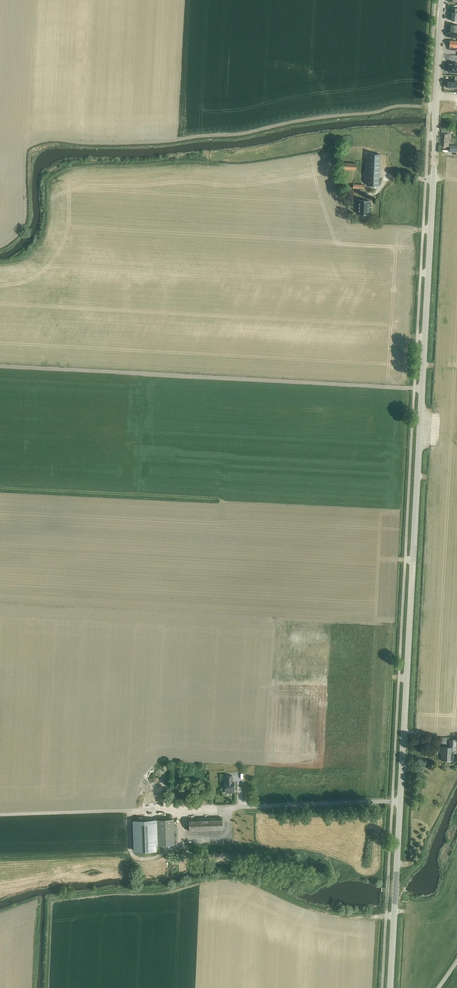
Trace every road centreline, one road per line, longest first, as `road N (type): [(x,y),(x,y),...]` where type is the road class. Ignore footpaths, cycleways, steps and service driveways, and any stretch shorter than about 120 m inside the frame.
road 1 (secondary): [(390,987),(422,388)]
road 2 (unclassified): [(422,388),(0,367)]
road 3 (secondary): [(422,388),(441,0)]
road 4 (track): [(0,814),(156,809)]

